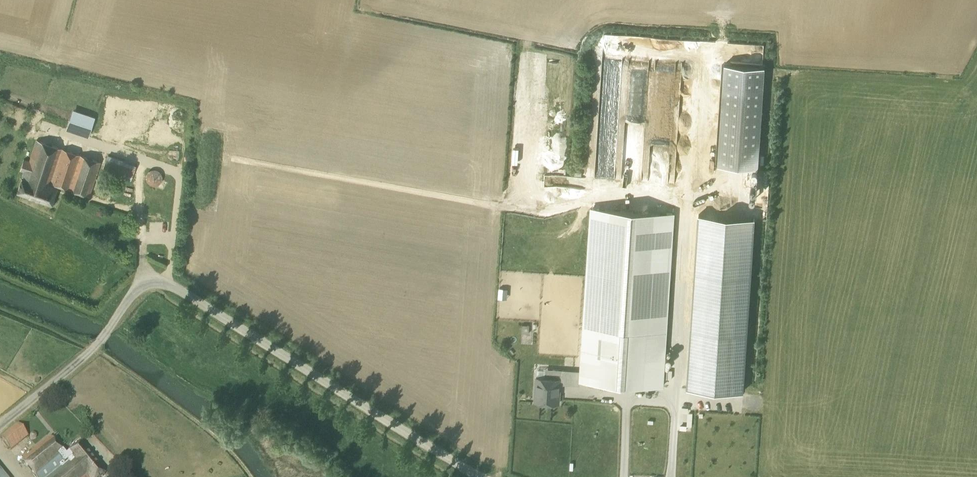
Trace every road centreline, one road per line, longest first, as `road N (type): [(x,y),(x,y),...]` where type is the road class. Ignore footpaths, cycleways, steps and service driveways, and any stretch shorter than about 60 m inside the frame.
road 1 (unclassified): [(478,476),(169,284),(141,285),(112,324)]
road 2 (unclassified): [(0,430),(112,324)]

